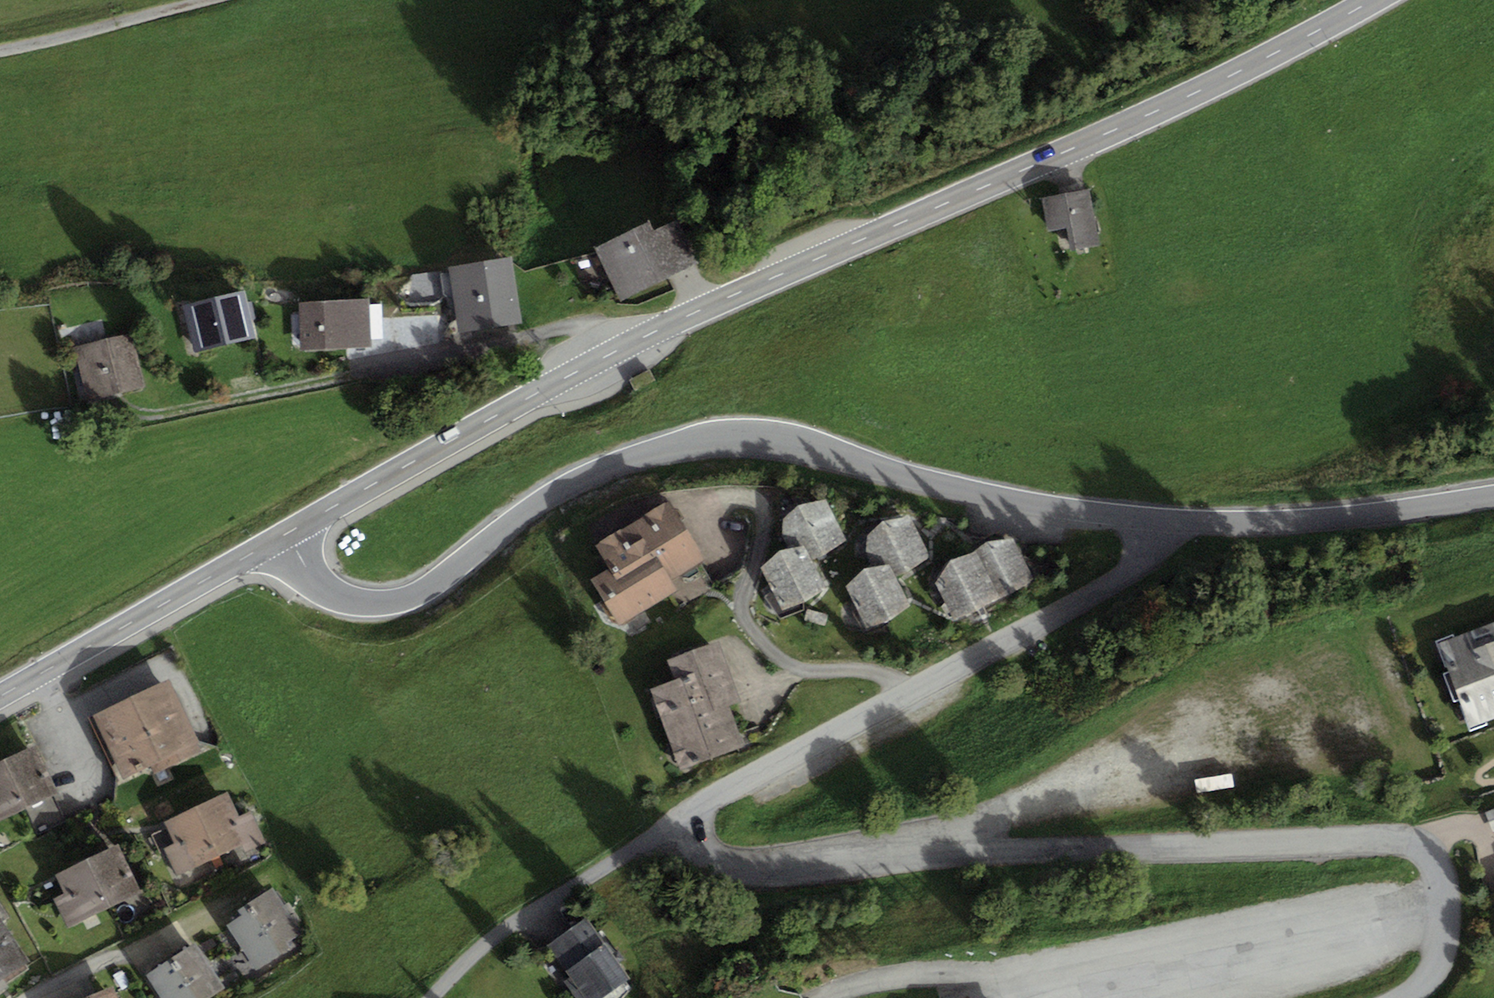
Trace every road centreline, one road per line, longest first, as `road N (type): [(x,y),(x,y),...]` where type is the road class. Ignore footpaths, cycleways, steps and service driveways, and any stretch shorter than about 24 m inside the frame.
road 1 (tertiary): [(286,537),(680,319),(1206,90),(1375,0)]
road 2 (unclassified): [(286,537),(330,594),(368,605),(409,599),(591,474),(726,437),(1164,525)]
road 3 (residential): [(682,818),(706,852),(759,867),(929,853),(1419,845),(1445,873),(1448,907),(1440,961),(1409,997)]
road 4 (residential): [(1164,525),(1114,588),(682,818)]
road 5 (unclassified): [(1164,525),(1337,518),(1493,496)]
road 6 (tertiary): [(0,694),(286,537)]
road 7 (residential): [(434,997),(515,924),(682,818)]
road 8 (track): [(200,0),(0,49)]
road 9 (residential): [(209,917),(32,997)]

